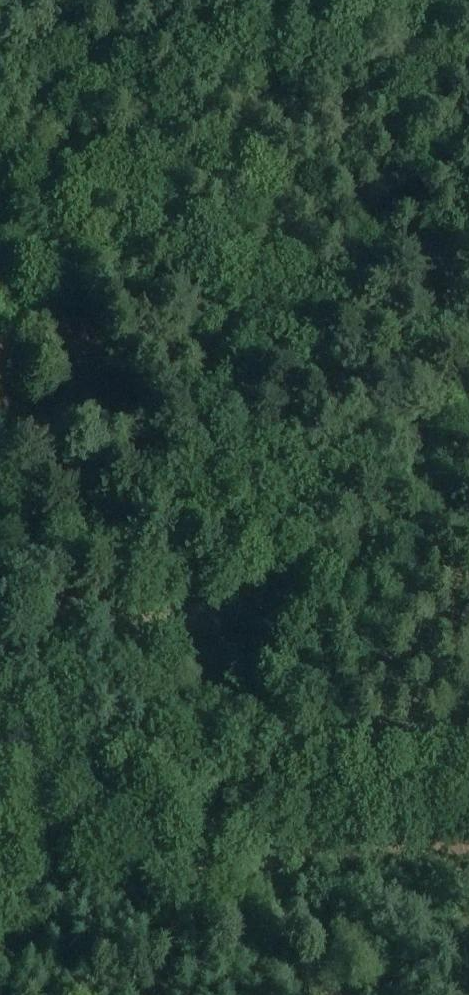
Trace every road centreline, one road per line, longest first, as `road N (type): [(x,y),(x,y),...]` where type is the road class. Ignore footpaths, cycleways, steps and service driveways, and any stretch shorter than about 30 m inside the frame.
road 1 (tertiary): [(221,802),(369,558),(468,369)]
road 2 (track): [(0,83),(468,1)]
road 3 (unclassified): [(468,797),(252,813),(221,802)]
road 4 (tertiary): [(0,858),(191,822),(221,802)]
road 5 (track): [(221,802),(87,638)]
road 6 (track): [(252,813),(255,844),(334,994)]
road 7 (track): [(87,638),(0,523)]

